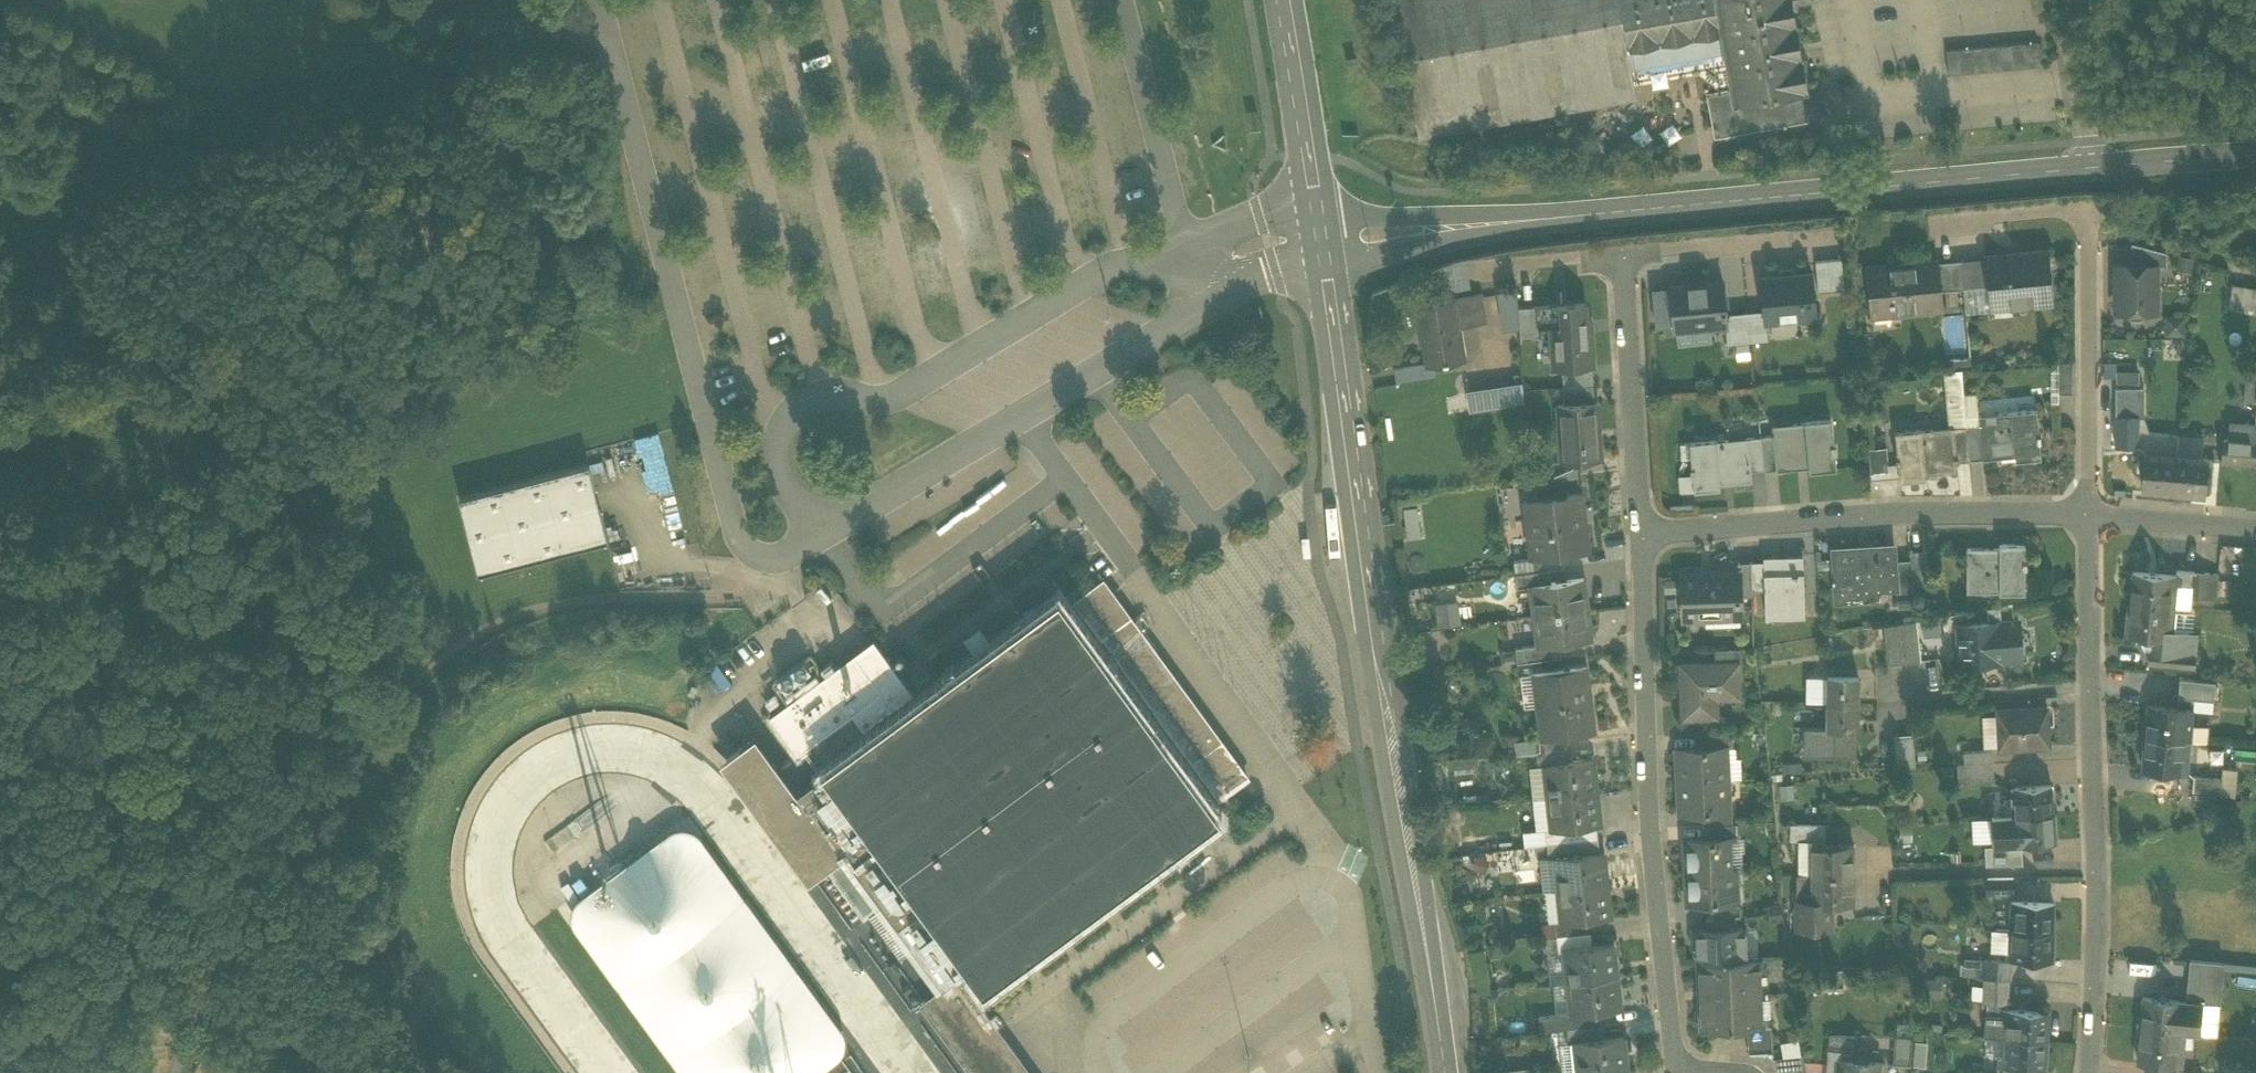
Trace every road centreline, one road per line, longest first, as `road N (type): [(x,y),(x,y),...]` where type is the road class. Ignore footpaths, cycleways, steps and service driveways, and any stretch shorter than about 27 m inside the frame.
road 1 (tertiary): [(1445,1072),(1319,238)]
road 2 (tertiary): [(2083,168),(1319,238)]
road 3 (residential): [(2089,511),(2100,871),(2088,1072)]
road 4 (residential): [(1645,534),(1653,841),(1679,1072)]
road 5 (residential): [(2089,511),(1645,534)]
road 6 (residential): [(1945,225),(2086,213),(2089,511)]
road 7 (residential): [(1626,255),(1645,534)]
road 8 (tertiary): [(1319,238),(1282,0)]
road 9 (tertiary): [(2255,156),(2083,168)]
road 10 (residential): [(2083,168),(2064,0)]
road 11 (residential): [(2255,528),(2089,511)]

